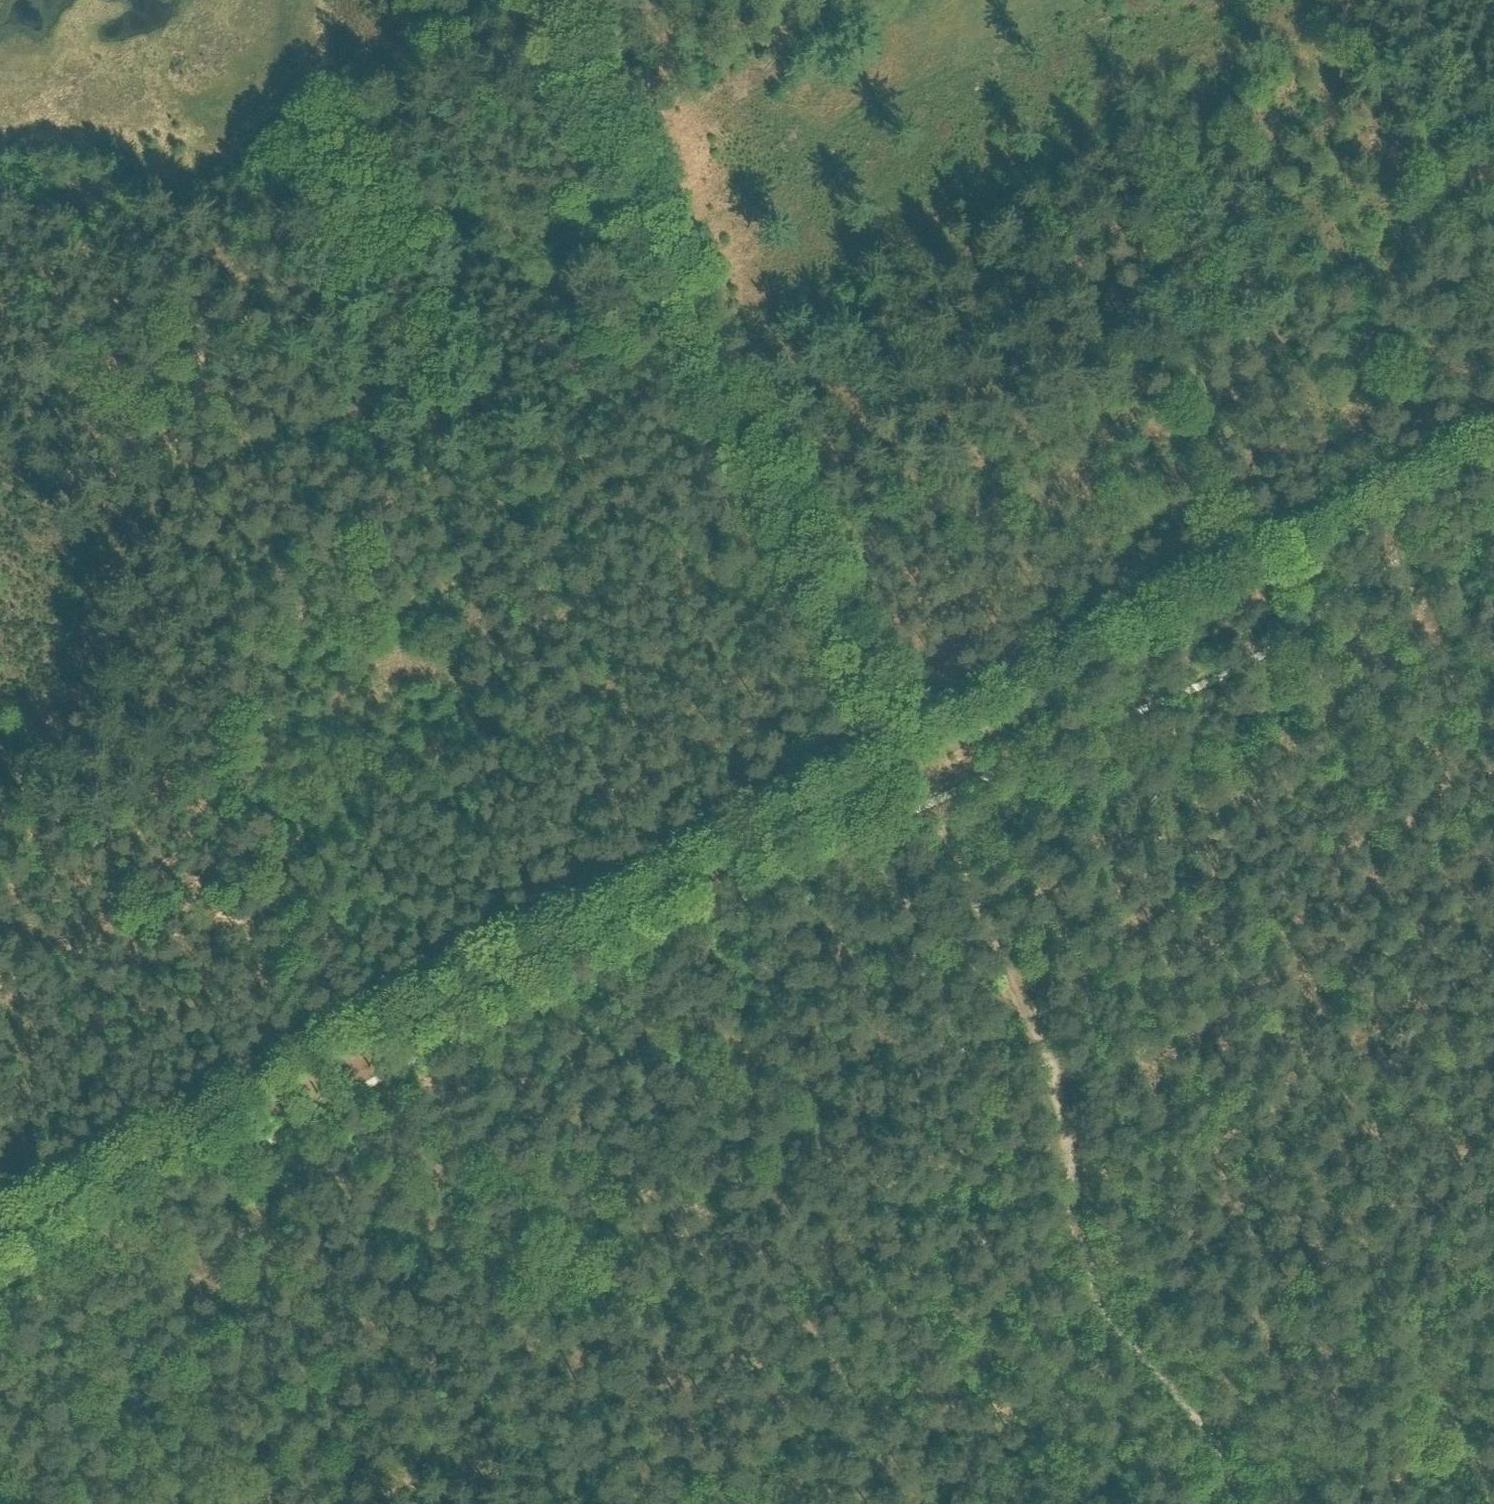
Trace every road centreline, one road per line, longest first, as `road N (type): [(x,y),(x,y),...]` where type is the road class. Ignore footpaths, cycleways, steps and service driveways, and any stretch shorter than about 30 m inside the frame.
road 1 (track): [(545,0),(924,761)]
road 2 (track): [(1493,462),(924,761)]
road 3 (track): [(924,761),(369,1052)]
road 4 (track): [(924,761),(1038,994),(1100,1303),(1115,1339)]
road 5 (track): [(369,1052),(0,1246)]
road 6 (track): [(1115,1339),(1223,1451),(1240,1488)]

